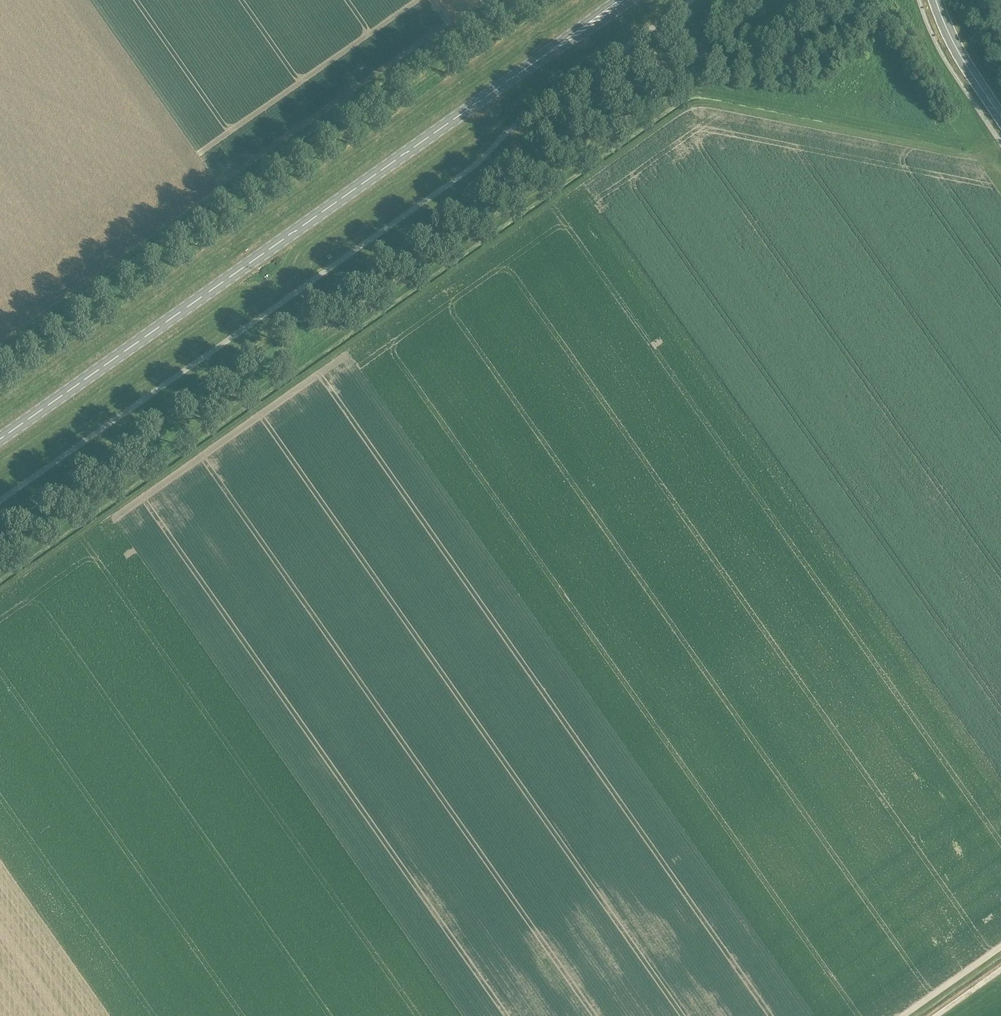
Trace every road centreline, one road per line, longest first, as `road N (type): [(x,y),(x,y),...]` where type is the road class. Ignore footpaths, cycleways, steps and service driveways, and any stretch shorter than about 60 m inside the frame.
road 1 (secondary): [(0,440),(624,0)]
road 2 (secondary): [(1000,117),(935,0)]

